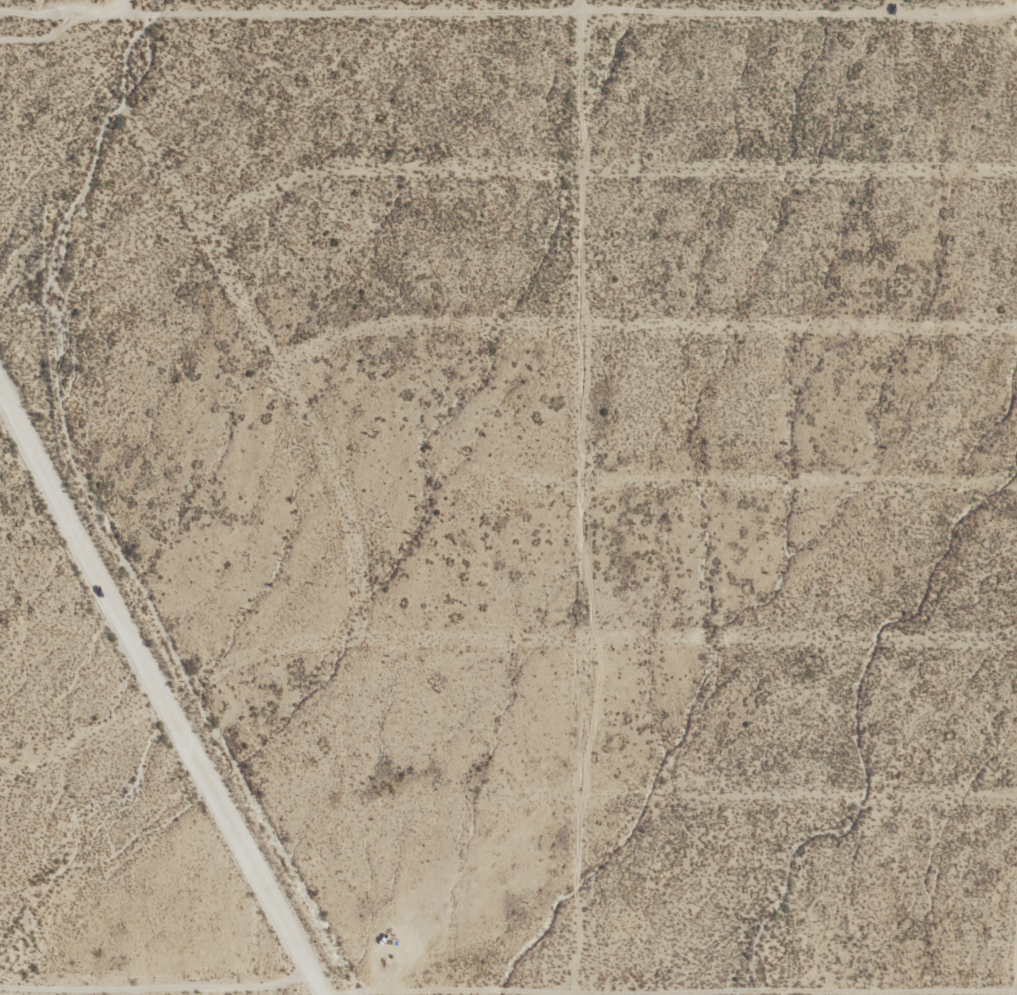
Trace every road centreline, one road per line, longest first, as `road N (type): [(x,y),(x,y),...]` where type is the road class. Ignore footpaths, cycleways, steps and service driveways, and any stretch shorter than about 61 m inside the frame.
road 1 (track): [(1016,645),(322,640),(250,656),(74,747),(0,766)]
road 2 (track): [(583,0),(575,993)]
road 3 (track): [(112,13),(1016,10)]
road 4 (track): [(190,218),(301,176),(379,167),(1016,162)]
road 5 (track): [(1016,330),(580,321),(386,326),(305,352),(247,384)]
road 6 (track): [(40,0),(218,258),(350,518),(356,640)]
road 7 (track): [(1016,992),(318,990)]
road 8 (residential): [(321,994),(10,407)]
road 9 (track): [(1016,487),(581,478),(499,496)]
road 10 (track): [(581,794),(1016,799)]
road 11 (residential): [(318,990),(0,989)]

